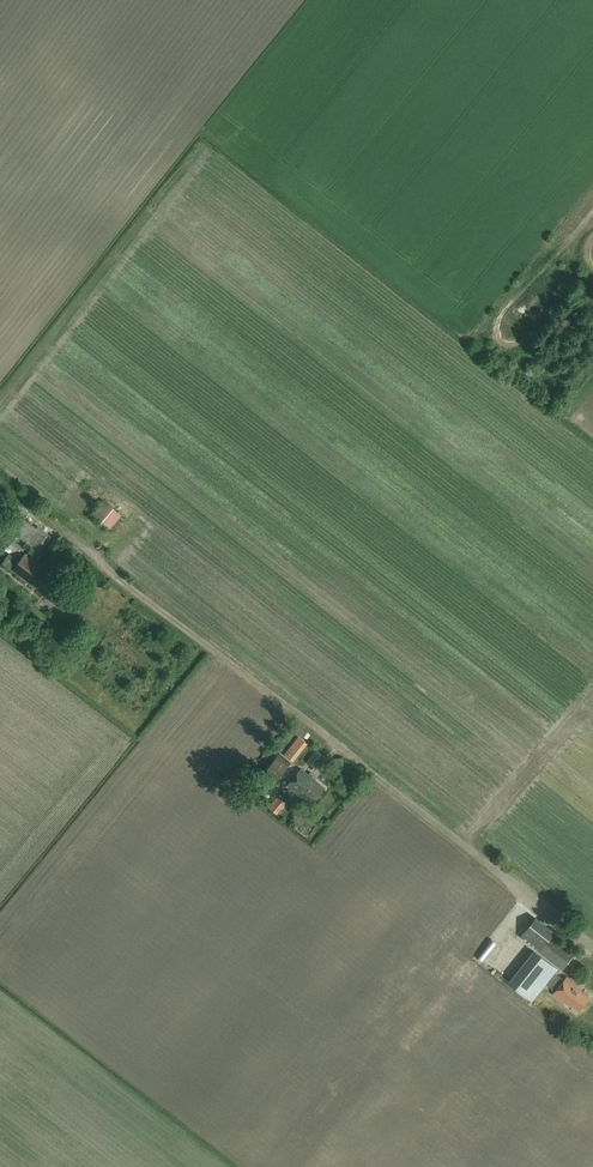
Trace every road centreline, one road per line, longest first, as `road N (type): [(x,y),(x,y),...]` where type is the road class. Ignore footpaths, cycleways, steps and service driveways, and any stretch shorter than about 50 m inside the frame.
road 1 (unclassified): [(592,947),(63,534)]

